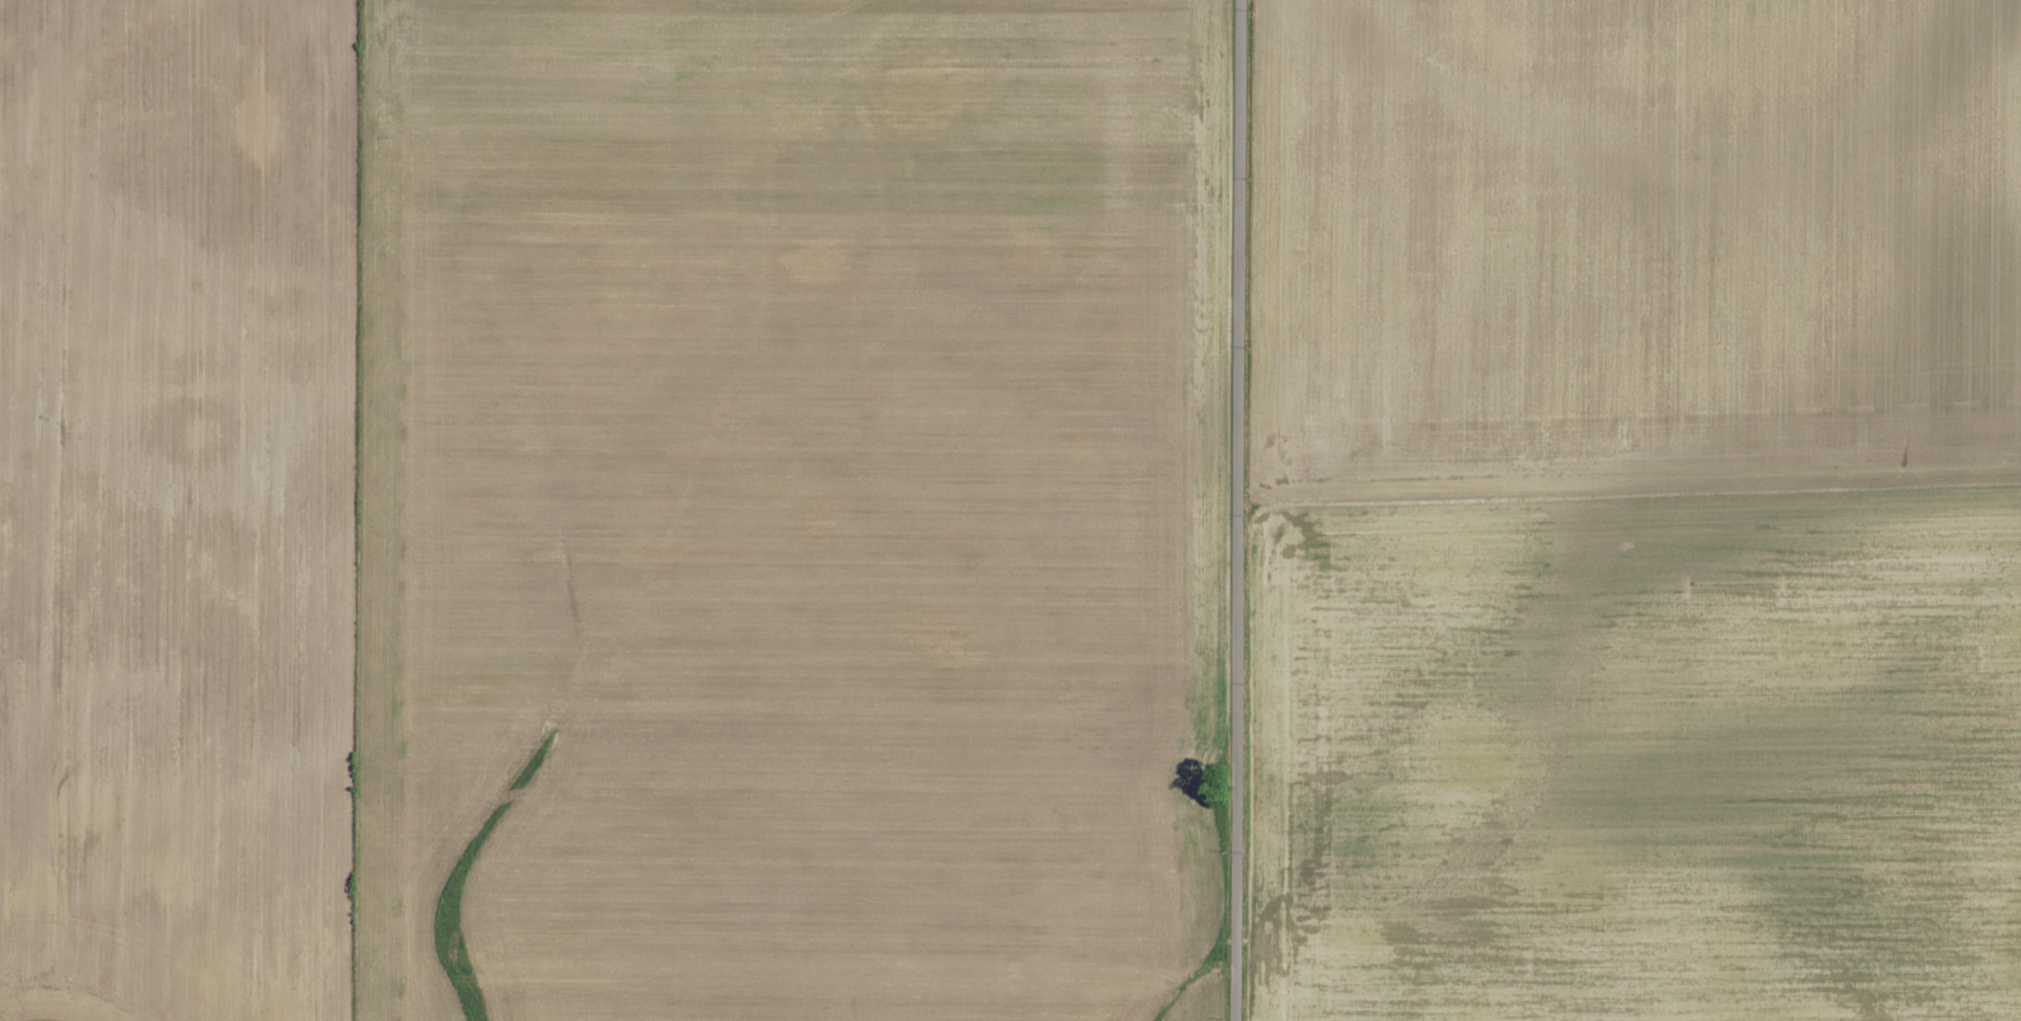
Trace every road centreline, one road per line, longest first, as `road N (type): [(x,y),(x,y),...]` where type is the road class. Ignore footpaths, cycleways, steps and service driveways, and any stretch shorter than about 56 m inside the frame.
road 1 (residential): [(1235,1020),(1242,0)]

